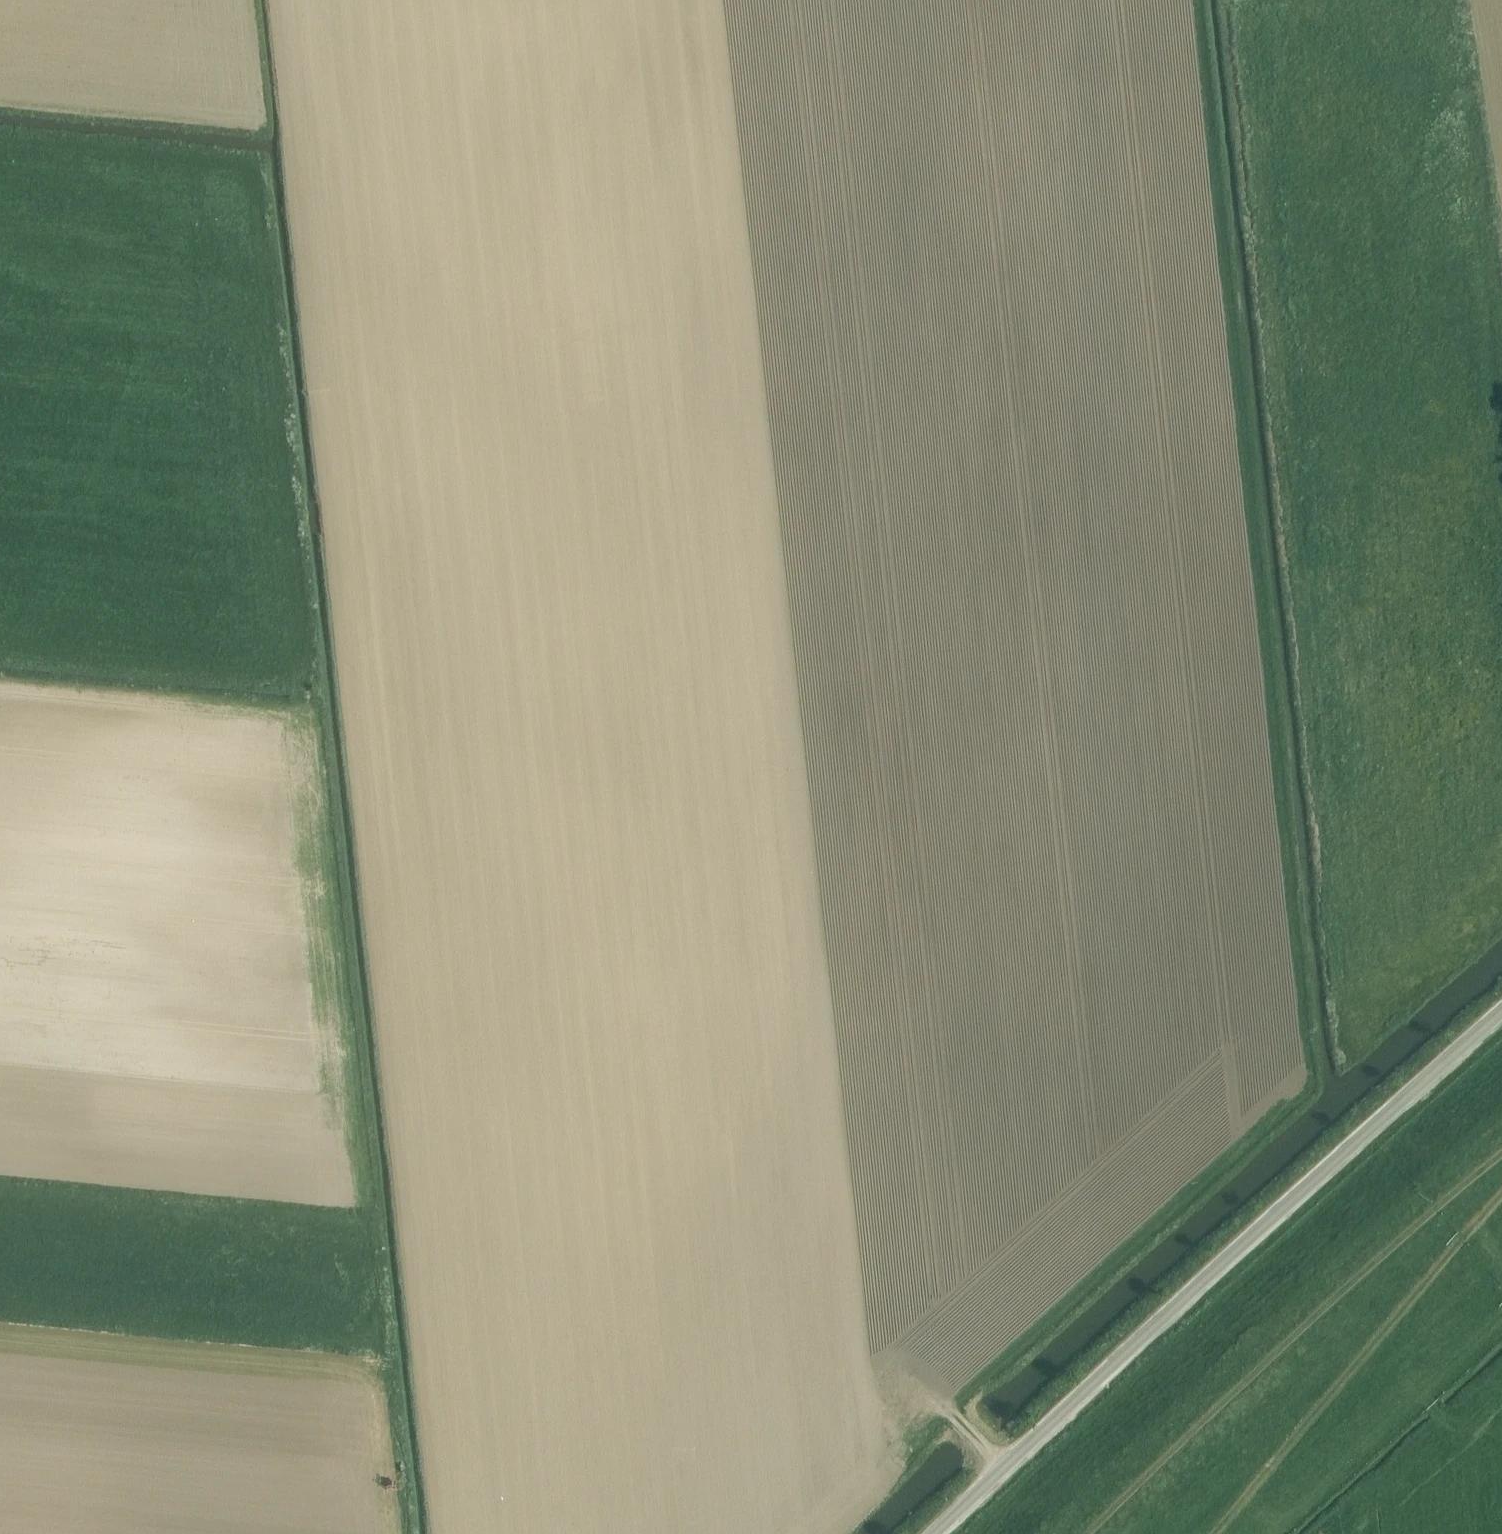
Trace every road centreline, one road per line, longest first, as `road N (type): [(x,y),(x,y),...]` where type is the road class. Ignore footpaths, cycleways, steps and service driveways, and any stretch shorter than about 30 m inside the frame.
road 1 (unclassified): [(930,1533),(1362,1129),(1501,1009)]

